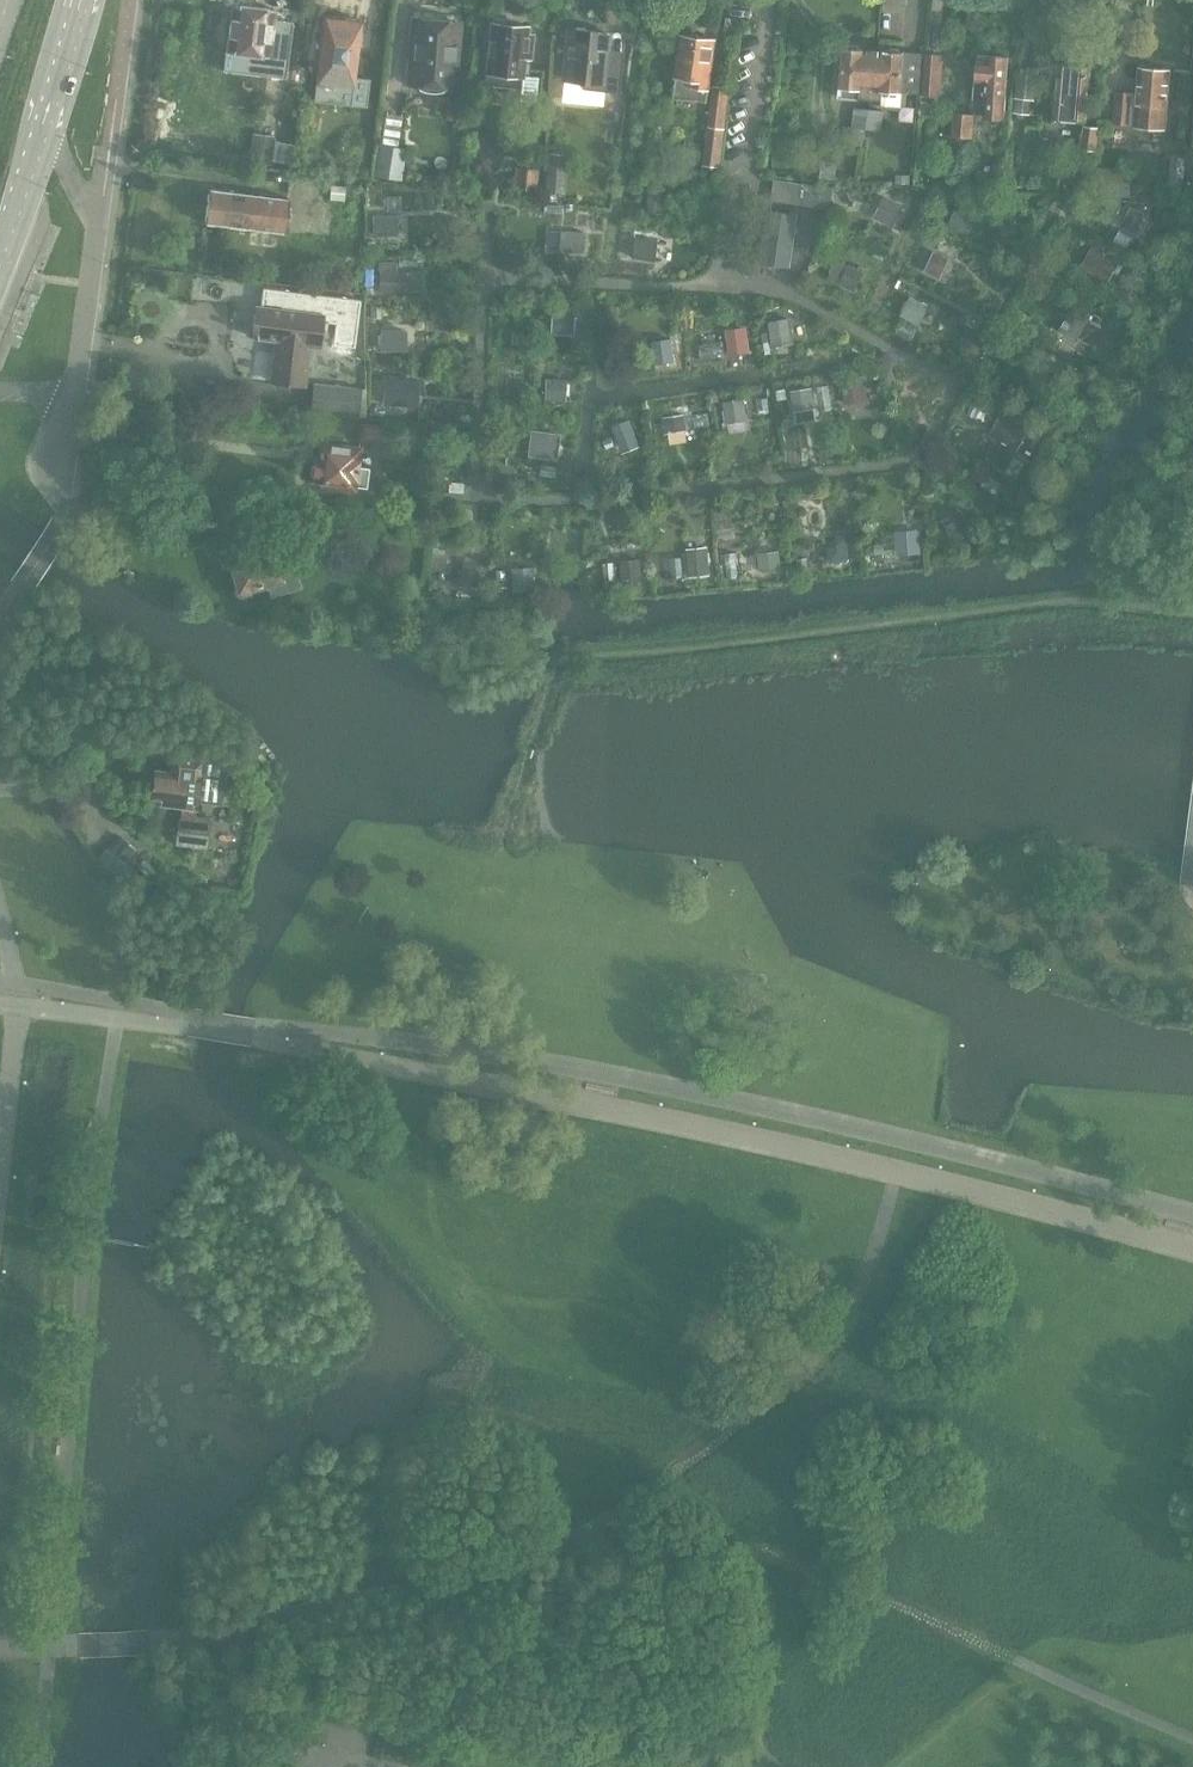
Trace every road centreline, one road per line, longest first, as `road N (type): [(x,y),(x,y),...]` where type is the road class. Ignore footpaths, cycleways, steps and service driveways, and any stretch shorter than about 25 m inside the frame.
road 1 (residential): [(71,402),(99,231)]
road 2 (primary): [(0,265),(43,128)]
road 3 (primary): [(43,128),(81,0)]

